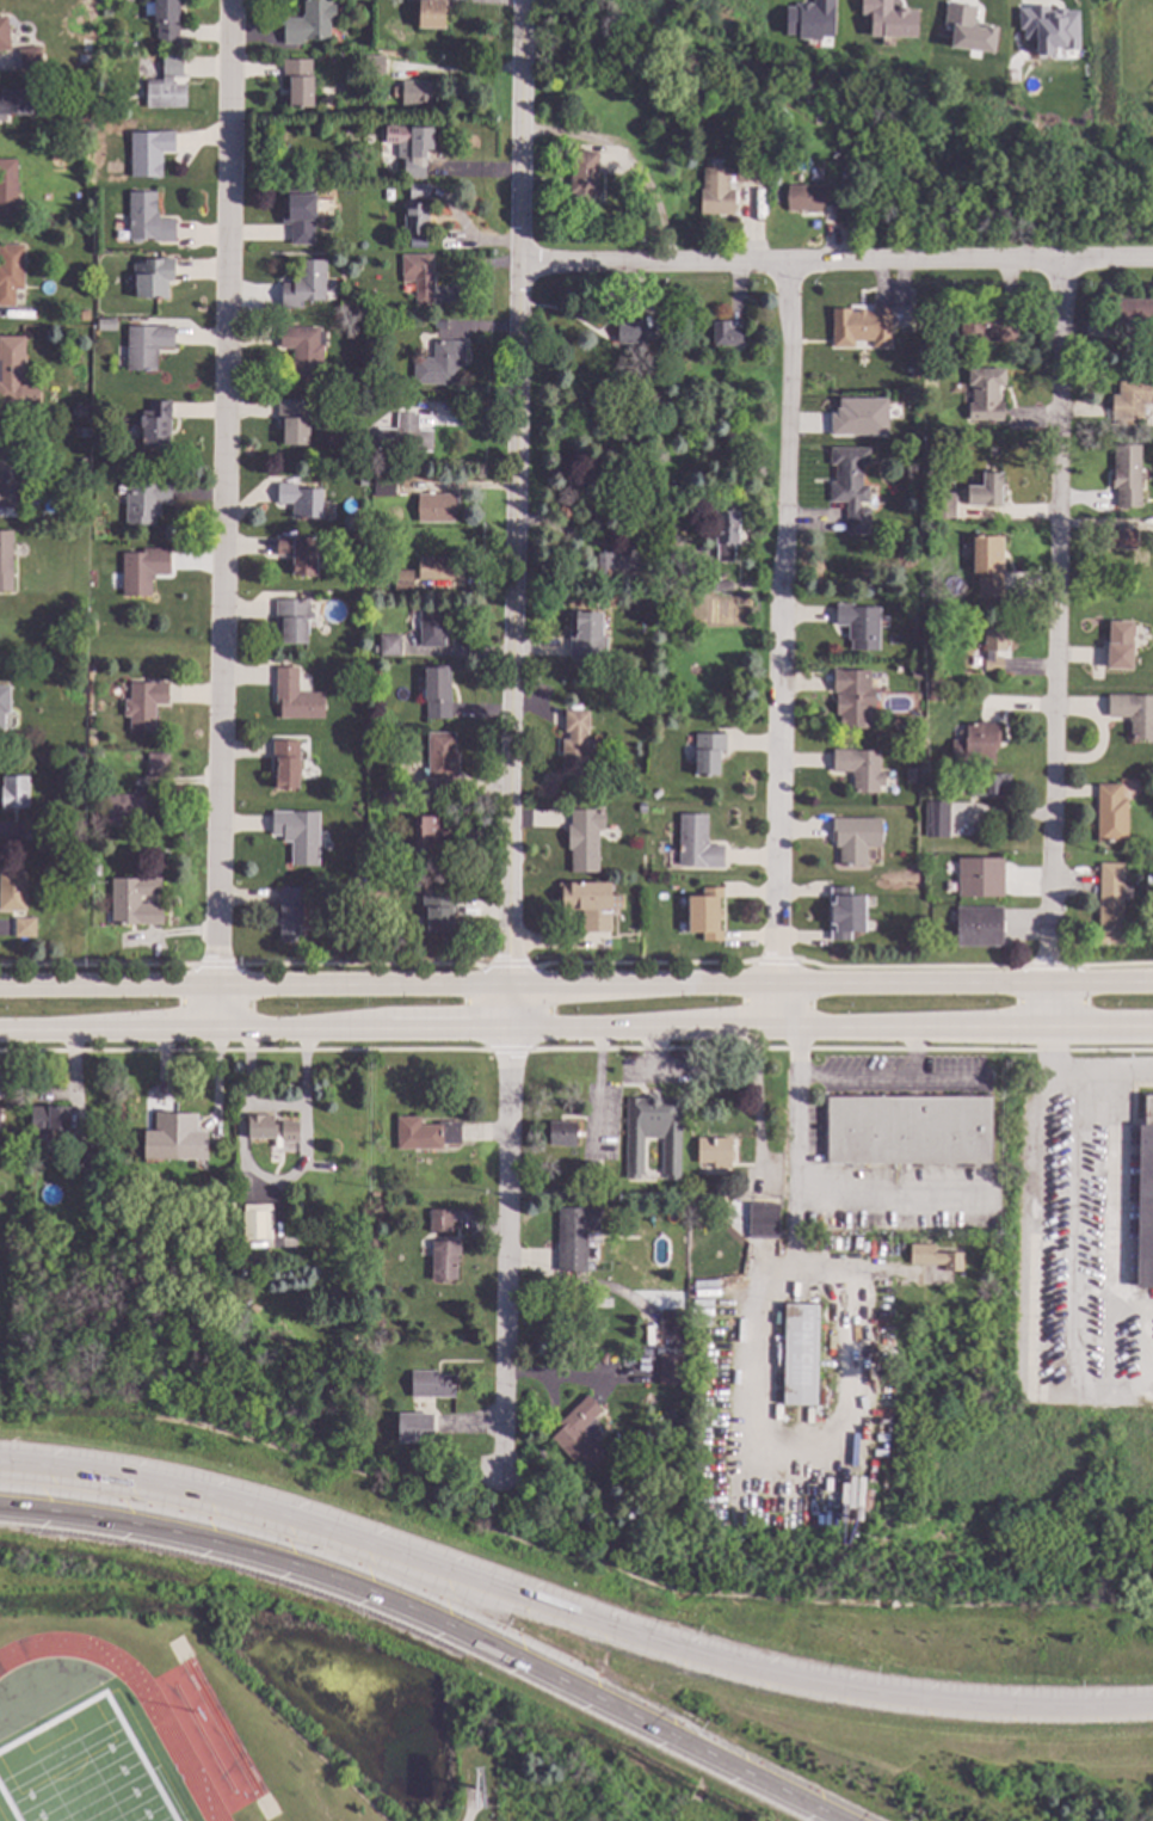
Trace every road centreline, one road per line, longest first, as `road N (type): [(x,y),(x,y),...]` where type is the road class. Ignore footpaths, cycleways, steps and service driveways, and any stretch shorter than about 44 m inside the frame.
road 1 (residential): [(523,0),(500,1476)]
road 2 (motorway): [(1152,1709),(1093,1712),(812,1688),(159,1482),(0,1462)]
road 3 (primary): [(1152,982),(0,985)]
road 4 (primary): [(0,1029),(1152,1027)]
road 5 (residential): [(232,0),(216,1029)]
road 6 (motorway): [(0,1504),(174,1528),(310,1567),(443,1623),(844,1820)]
road 7 (residential): [(1059,260),(1050,1027)]
road 8 (residential): [(787,264),(778,1026)]
road 9 (residential): [(1152,258),(520,266)]

